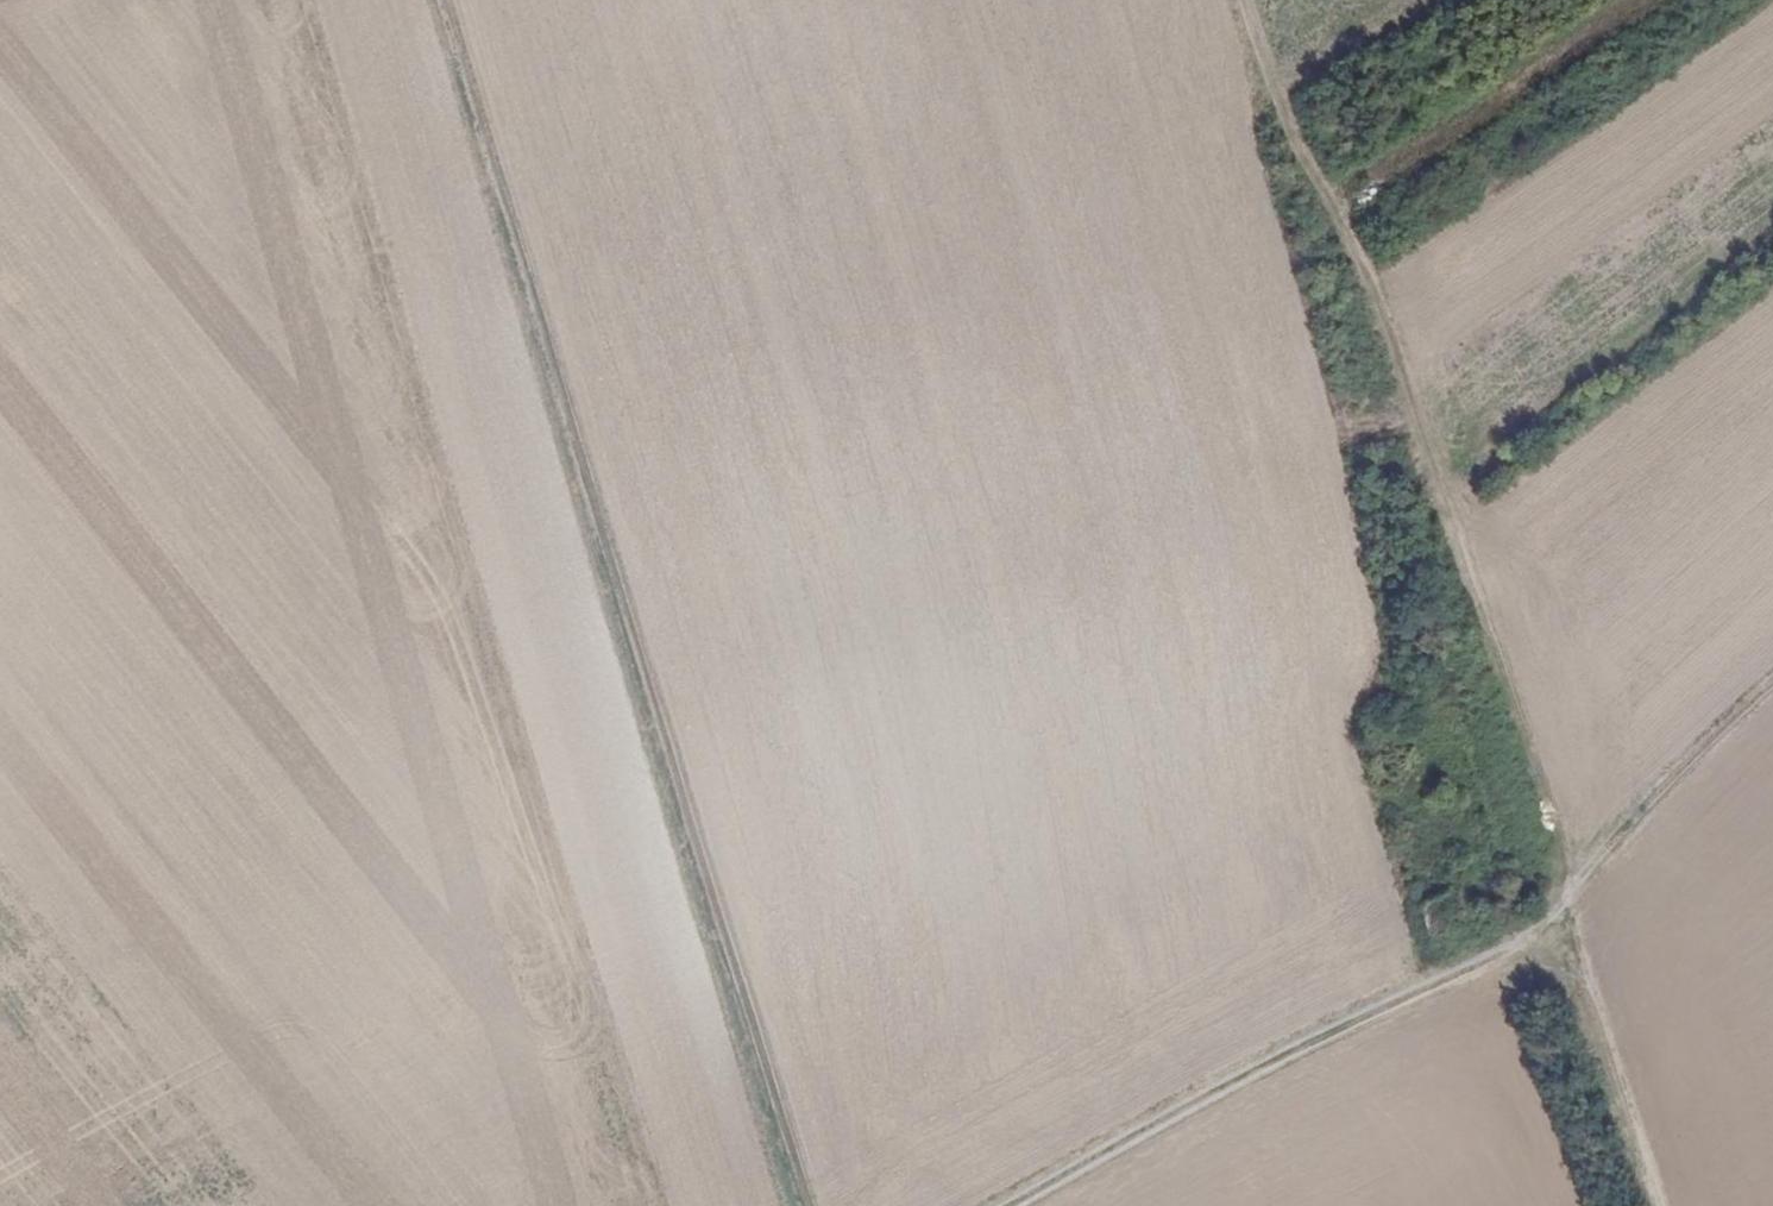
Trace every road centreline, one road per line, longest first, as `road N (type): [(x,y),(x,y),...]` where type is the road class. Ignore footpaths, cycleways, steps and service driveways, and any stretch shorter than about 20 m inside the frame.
road 1 (track): [(1271,0),(1555,905)]
road 2 (track): [(1555,905),(1001,1205)]
road 3 (track): [(1656,1205),(1555,905)]
road 4 (track): [(1555,905),(1772,696)]

